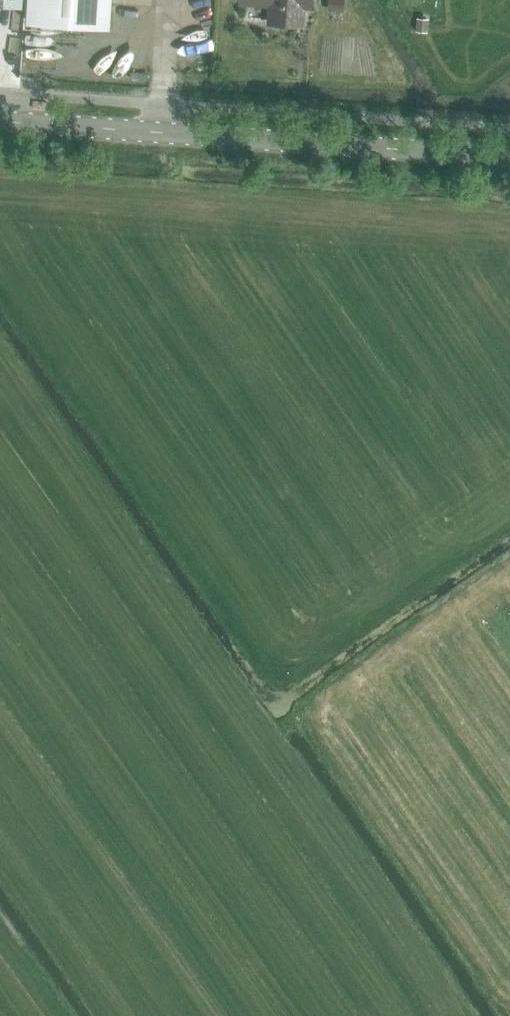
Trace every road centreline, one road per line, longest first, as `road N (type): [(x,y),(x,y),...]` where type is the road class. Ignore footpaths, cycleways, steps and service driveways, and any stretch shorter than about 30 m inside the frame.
road 1 (secondary): [(509,156),(0,121)]

